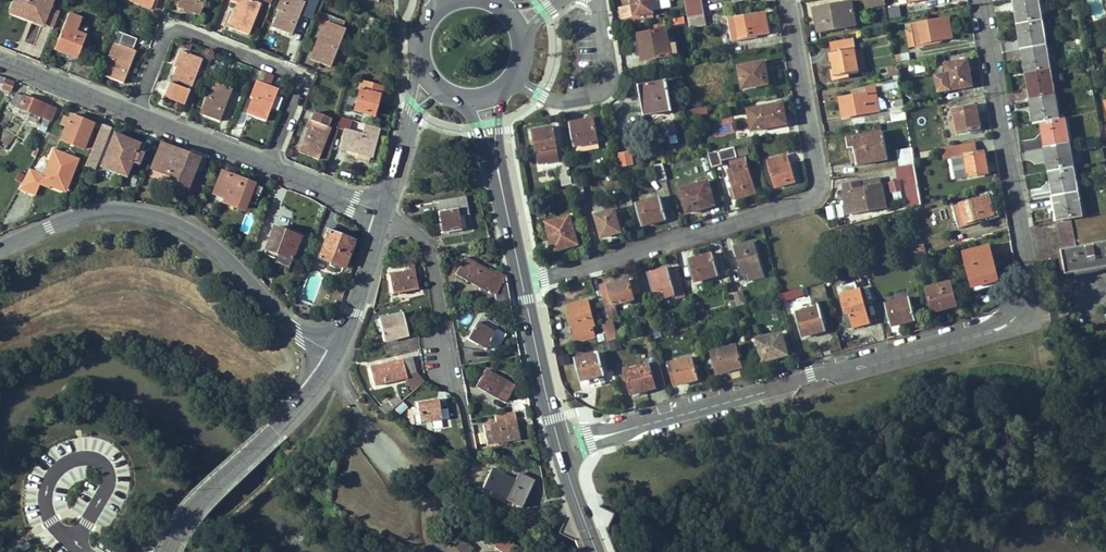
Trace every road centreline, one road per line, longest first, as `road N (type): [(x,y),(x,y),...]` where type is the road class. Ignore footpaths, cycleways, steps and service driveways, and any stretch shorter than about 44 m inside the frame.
road 1 (residential): [(983,0),(1046,313),(560,441)]
road 2 (residential): [(524,284),(812,204),(820,178),(788,0)]
road 3 (residential): [(0,244),(111,206),(158,215),(204,243),(281,318),(330,353)]
road 4 (residential): [(137,107),(170,22),(302,75),(269,163)]
road 5 (residential): [(170,551),(195,501),(278,422),(330,353)]
road 6 (residential): [(454,385),(423,234),(381,210)]
road 7 (residential): [(597,0),(610,74),(600,89),(558,101),(515,75)]
road 8 (tertiary): [(560,441),(524,284)]
road 9 (residential): [(330,353),(344,333),(381,210)]
road 10 (residential): [(137,107),(0,56)]
road 11 (residential): [(269,163),(137,107)]
road 12 (residential): [(381,210),(269,163)]

